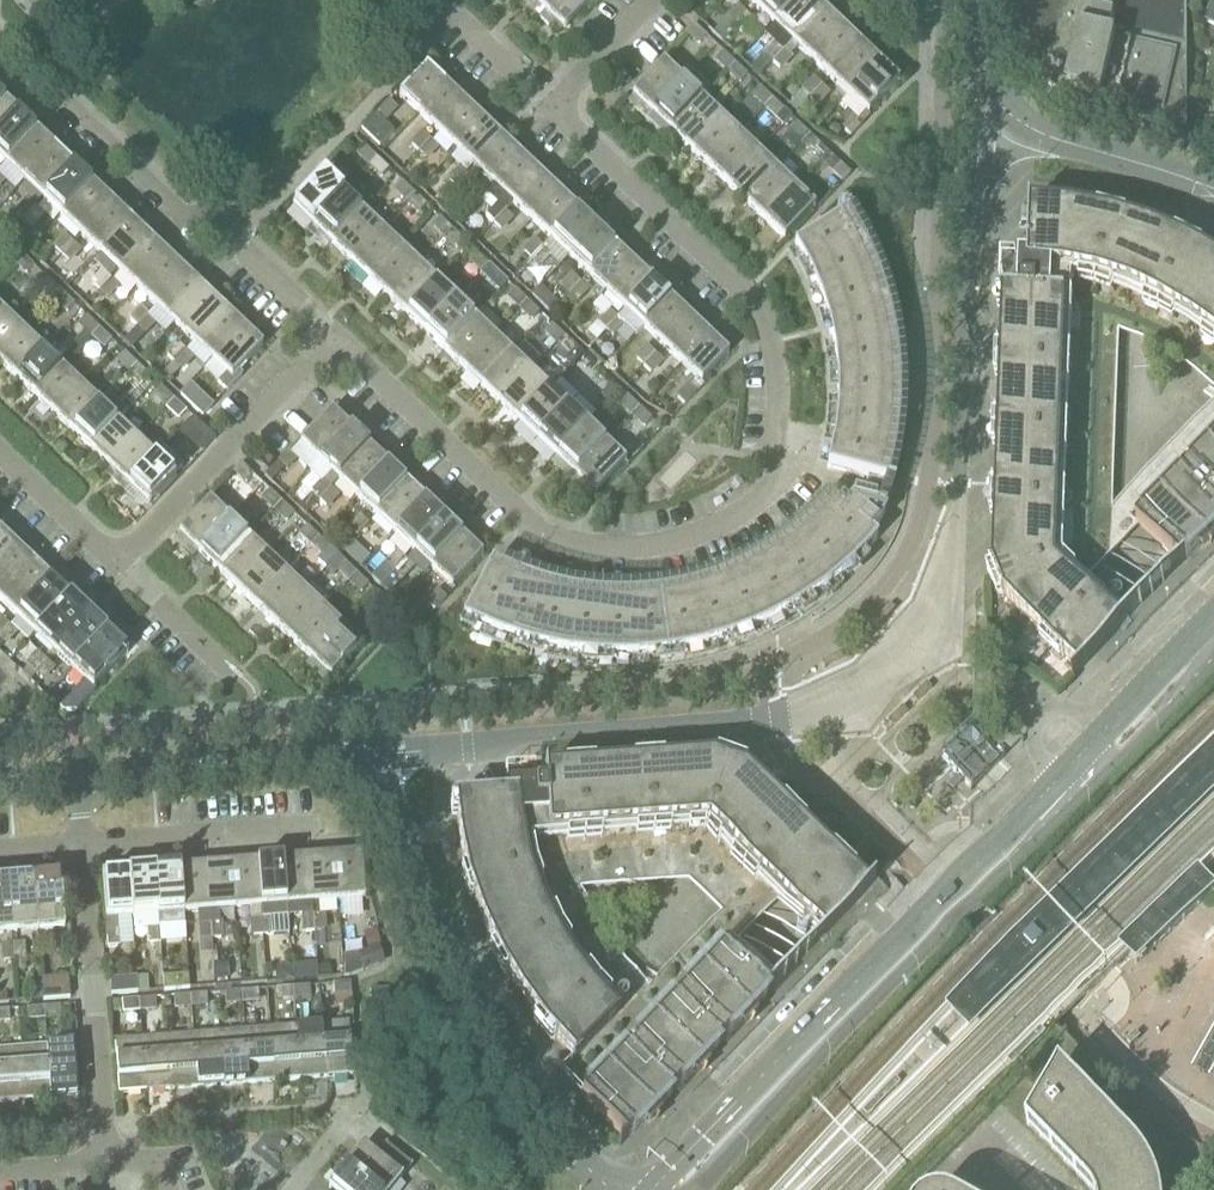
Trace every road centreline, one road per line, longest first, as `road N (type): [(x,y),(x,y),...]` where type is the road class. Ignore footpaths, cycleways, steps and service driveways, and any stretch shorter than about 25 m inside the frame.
road 1 (secondary): [(1213,617),(652,1189)]
road 2 (tertiary): [(76,779),(305,760),(362,772),(383,792),(471,1008),(515,1086),(612,1189)]
road 3 (secondary): [(702,1189),(830,1045),(1213,666)]
road 4 (residential): [(544,532),(591,545),(687,537),(776,485),(781,468),(780,377),(758,306),(558,108)]
road 5 (residential): [(332,345),(315,317),(212,219),(188,218),(0,39)]
road 6 (tertiary): [(1213,188),(1051,137),(1008,111),(981,68),(981,0)]
road 7 (residential): [(109,1161),(82,842)]
road 8 (residential): [(118,561),(332,345)]
road 9 (residential): [(544,532),(349,349),(332,345)]
road 10 (residential): [(82,842),(314,827)]
road 11 (residential): [(239,674),(118,561)]
road 12 (residential): [(118,561),(0,448)]
road 13 (residential): [(558,108),(458,21),(445,0)]
road 14 (residential): [(558,108),(657,0)]

